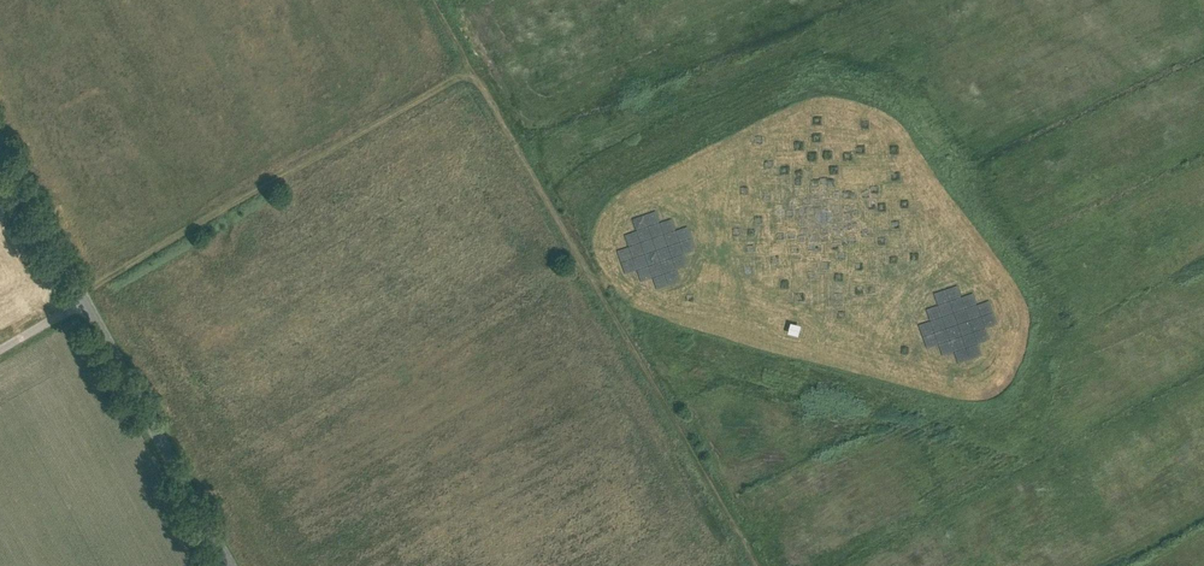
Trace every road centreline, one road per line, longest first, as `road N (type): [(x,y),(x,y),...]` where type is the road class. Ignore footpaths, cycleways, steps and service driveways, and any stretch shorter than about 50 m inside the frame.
road 1 (track): [(470,69),(757,565)]
road 2 (track): [(81,294),(470,69)]
road 3 (track): [(629,345),(694,310),(733,305),(902,338),(994,389)]
road 4 (tertiary): [(230,565),(81,294)]
road 5 (tertiary): [(81,294),(0,148)]

